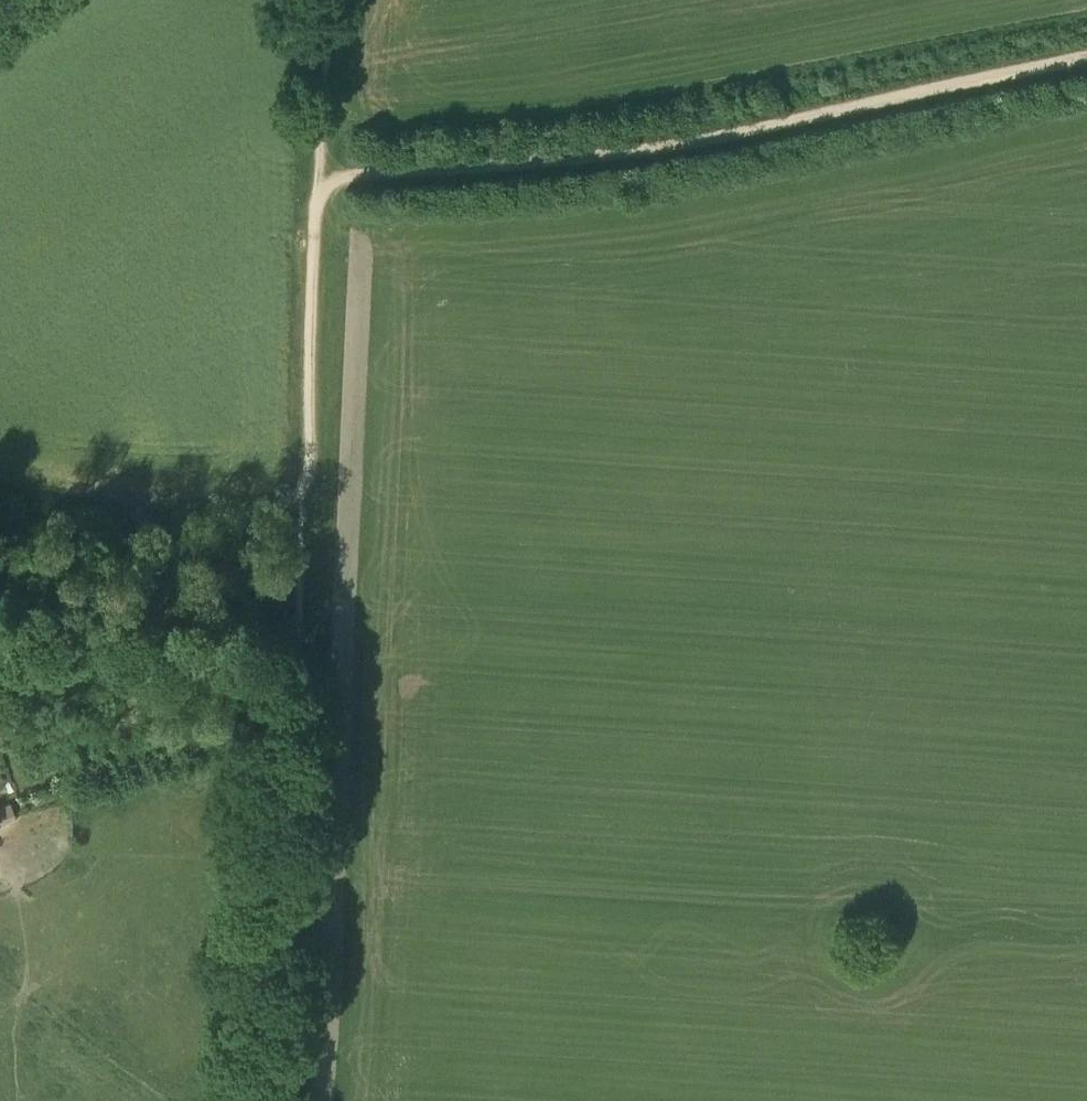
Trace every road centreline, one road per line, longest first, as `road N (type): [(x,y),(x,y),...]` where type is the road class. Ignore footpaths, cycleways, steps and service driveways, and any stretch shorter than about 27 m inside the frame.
road 1 (track): [(1086,61),(581,159),(506,170),(353,174),(317,185)]
road 2 (track): [(261,1100),(297,512)]
road 3 (track): [(317,185),(297,512)]
road 4 (track): [(297,512),(149,529),(0,590)]
road 5 (track): [(317,185),(326,0)]

